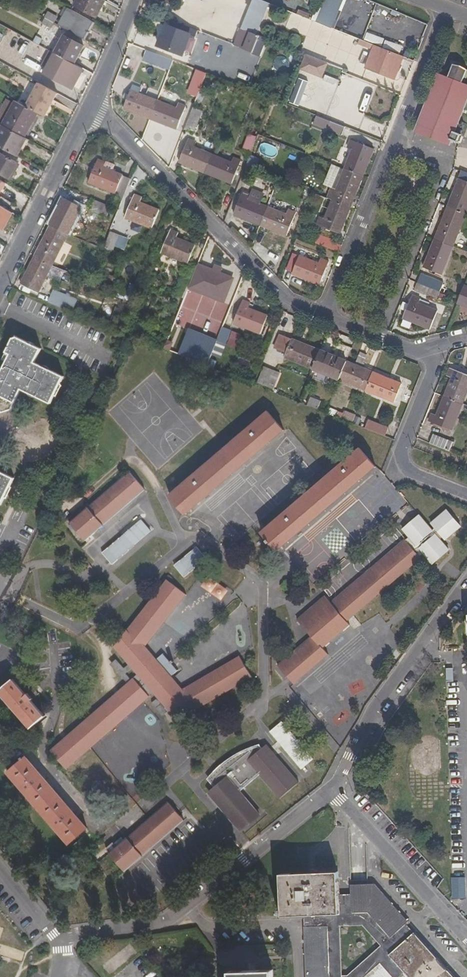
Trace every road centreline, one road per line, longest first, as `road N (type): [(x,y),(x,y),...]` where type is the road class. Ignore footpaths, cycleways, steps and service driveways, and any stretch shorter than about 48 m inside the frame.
road 1 (residential): [(328,319),(447,7)]
road 2 (residential): [(333,790),(161,926),(60,943)]
road 3 (residential): [(88,110),(288,301),(328,319)]
road 4 (residential): [(466,586),(333,790)]
road 5 (residential): [(333,790),(466,938)]
road 6 (residential): [(0,287),(88,110)]
road 7 (residential): [(466,496),(410,474),(401,456),(435,364),(431,348)]

